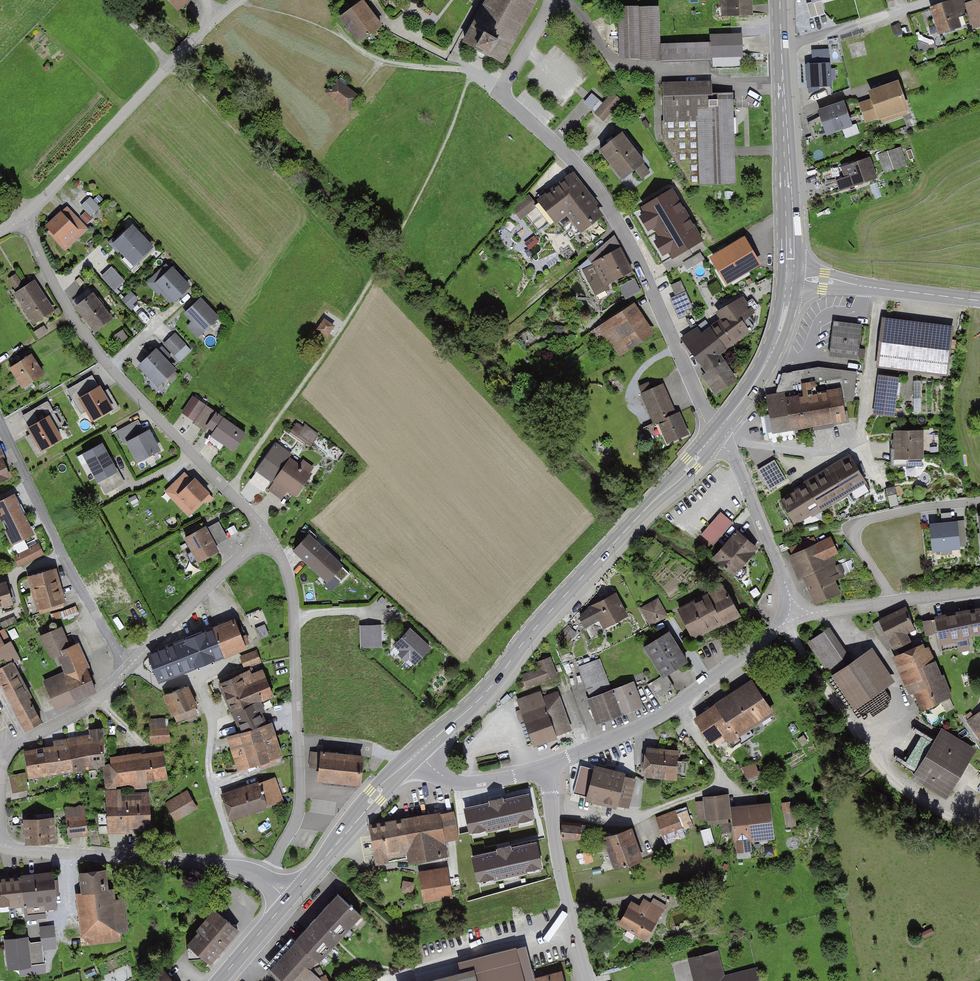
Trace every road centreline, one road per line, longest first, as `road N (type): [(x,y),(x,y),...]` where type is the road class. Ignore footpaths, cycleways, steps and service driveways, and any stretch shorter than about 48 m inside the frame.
road 1 (residential): [(550,0),(500,94),(590,178),(702,404)]
road 2 (tertiary): [(716,433),(485,692),(418,753)]
road 3 (residential): [(264,539),(261,525),(83,333),(25,217)]
road 4 (residential): [(264,539),(277,549),(293,595),(300,798),(264,878)]
road 5 (residential): [(25,217),(239,0)]
road 6 (residential): [(547,774),(677,706),(796,611)]
road 7 (track): [(785,623),(879,762),(903,787),(979,828)]
road 8 (tertiary): [(780,0),(790,277)]
road 9 (residential): [(126,664),(72,576),(0,422)]
road 10 (unclassified): [(0,841),(34,852),(234,867),(264,878)]
road 11 (residential): [(590,980),(563,881),(547,774)]
road 12 (residential): [(0,799),(5,762),(16,746),(85,710),(126,664)]
road 13 (residential): [(796,611),(732,454),(716,433)]
road 14 (tertiary): [(418,753),(288,899)]
road 15 (tertiary): [(790,277),(979,300)]
road 16 (residential): [(126,664),(264,539)]
road 17 (residential): [(796,611),(979,590)]
road 18 (tertiary): [(790,277),(770,356),(716,433)]
road 19 (residential): [(418,753),(457,782),(547,774)]

